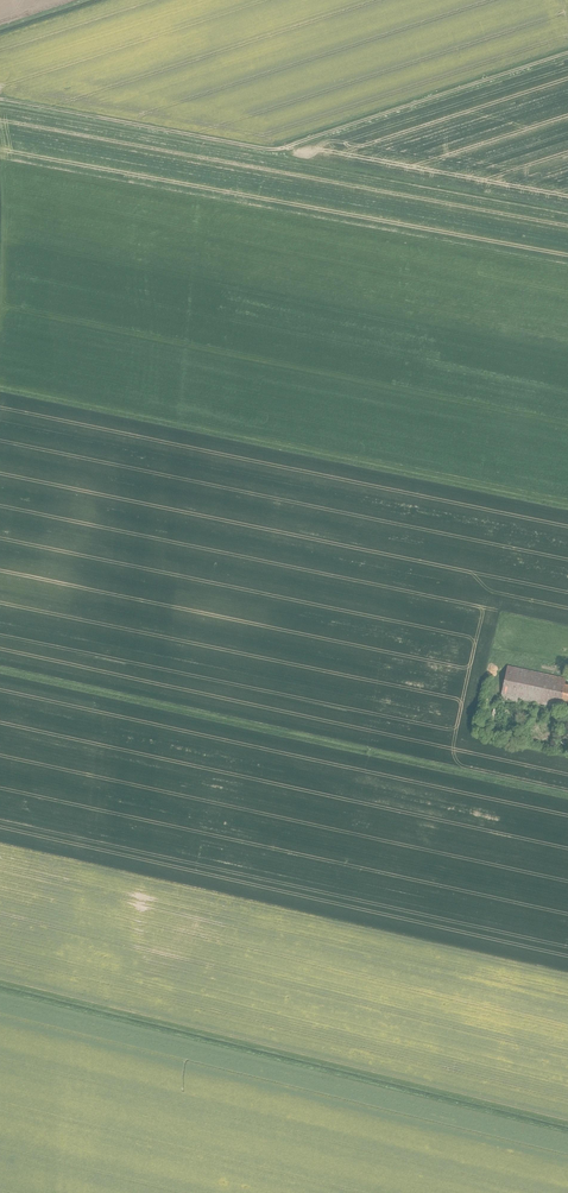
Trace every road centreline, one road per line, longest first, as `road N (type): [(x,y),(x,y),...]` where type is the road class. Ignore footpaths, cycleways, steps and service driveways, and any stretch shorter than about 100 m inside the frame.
road 1 (track): [(567,53),(274,150),(0,100)]

